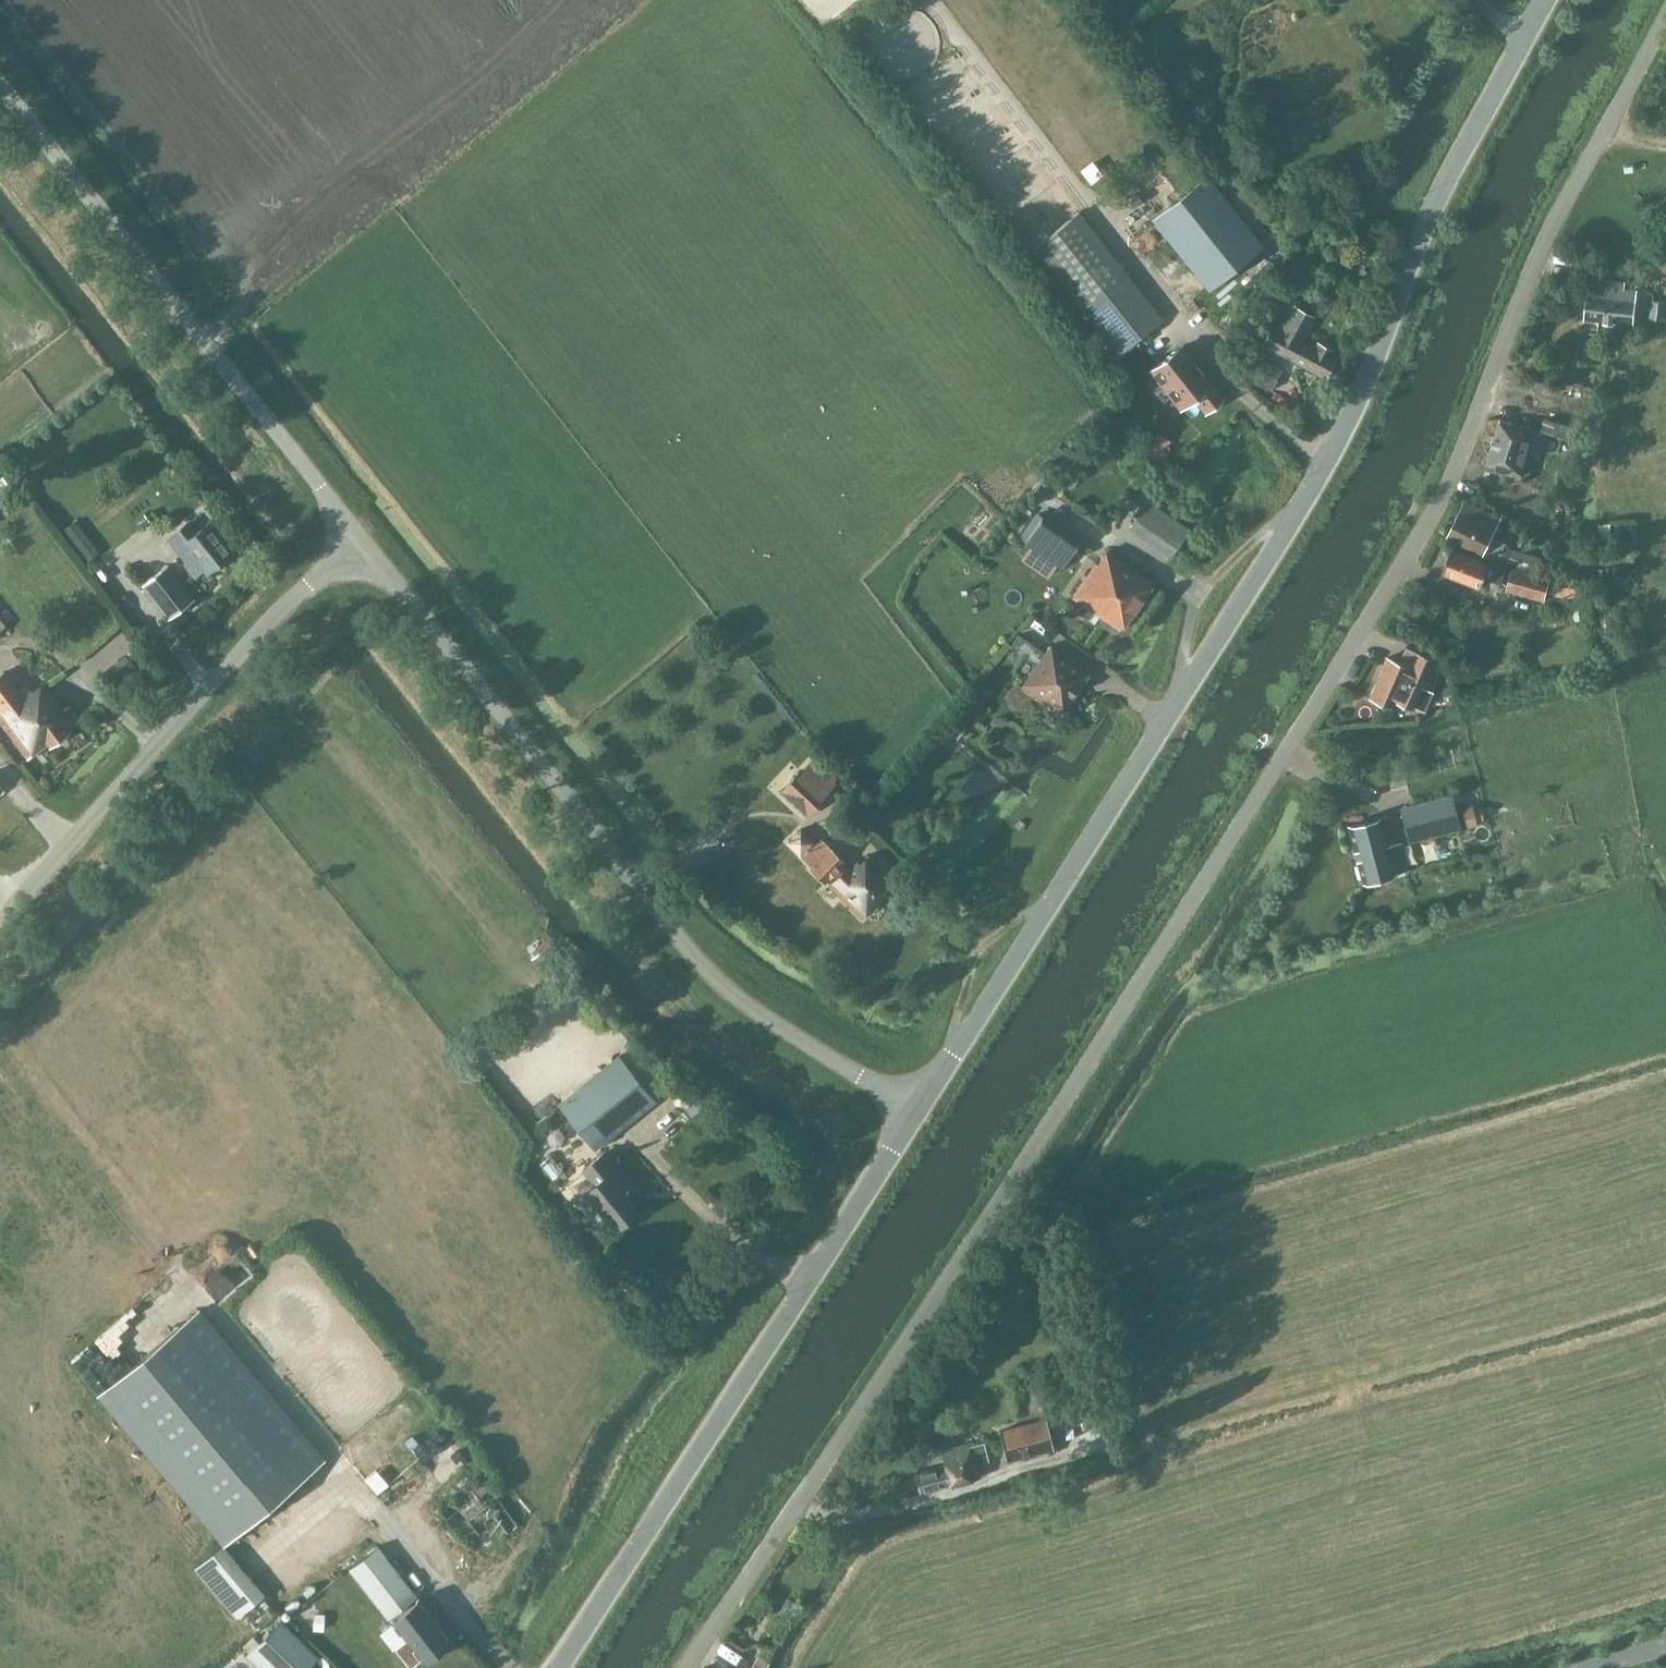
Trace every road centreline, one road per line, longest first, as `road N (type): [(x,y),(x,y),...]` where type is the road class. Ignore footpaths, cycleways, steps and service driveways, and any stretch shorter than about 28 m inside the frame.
road 1 (tertiary): [(687,1667),(1452,495),(1554,226),(1665,19)]
road 2 (unclassified): [(916,1108),(1315,501),(1377,390),(1431,244),(1552,0)]
road 3 (unclassified): [(916,1108),(730,993),(661,918),(359,542)]
road 4 (unclassified): [(553,1667),(916,1108)]
road 5 (unclassified): [(359,542),(0,88)]
road 6 (unclassified): [(0,922),(288,604),(359,542)]

